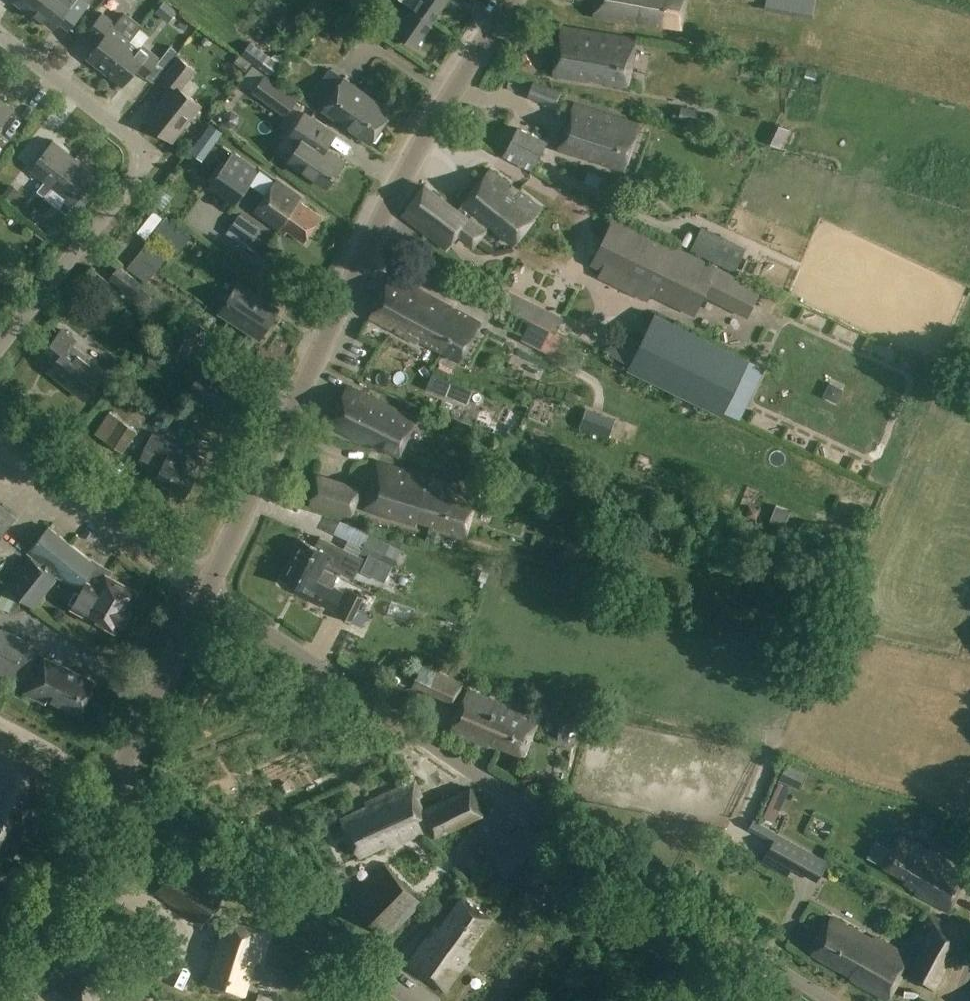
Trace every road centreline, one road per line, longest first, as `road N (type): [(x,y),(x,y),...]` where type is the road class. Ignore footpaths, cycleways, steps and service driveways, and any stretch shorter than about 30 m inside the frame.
road 1 (unclassified): [(831,1000),(470,774),(209,590)]
road 2 (tertiary): [(209,590),(383,215),(513,0)]
road 3 (unclassified): [(0,348),(138,174),(139,145),(0,34)]
road 4 (unclassified): [(411,1000),(117,782)]
road 5 (unclassified): [(209,590),(0,431)]
road 6 (tertiary): [(117,782),(209,590)]
road 7 (tertiary): [(55,913),(117,782)]
road 8 (unclassified): [(140,1000),(55,913)]

